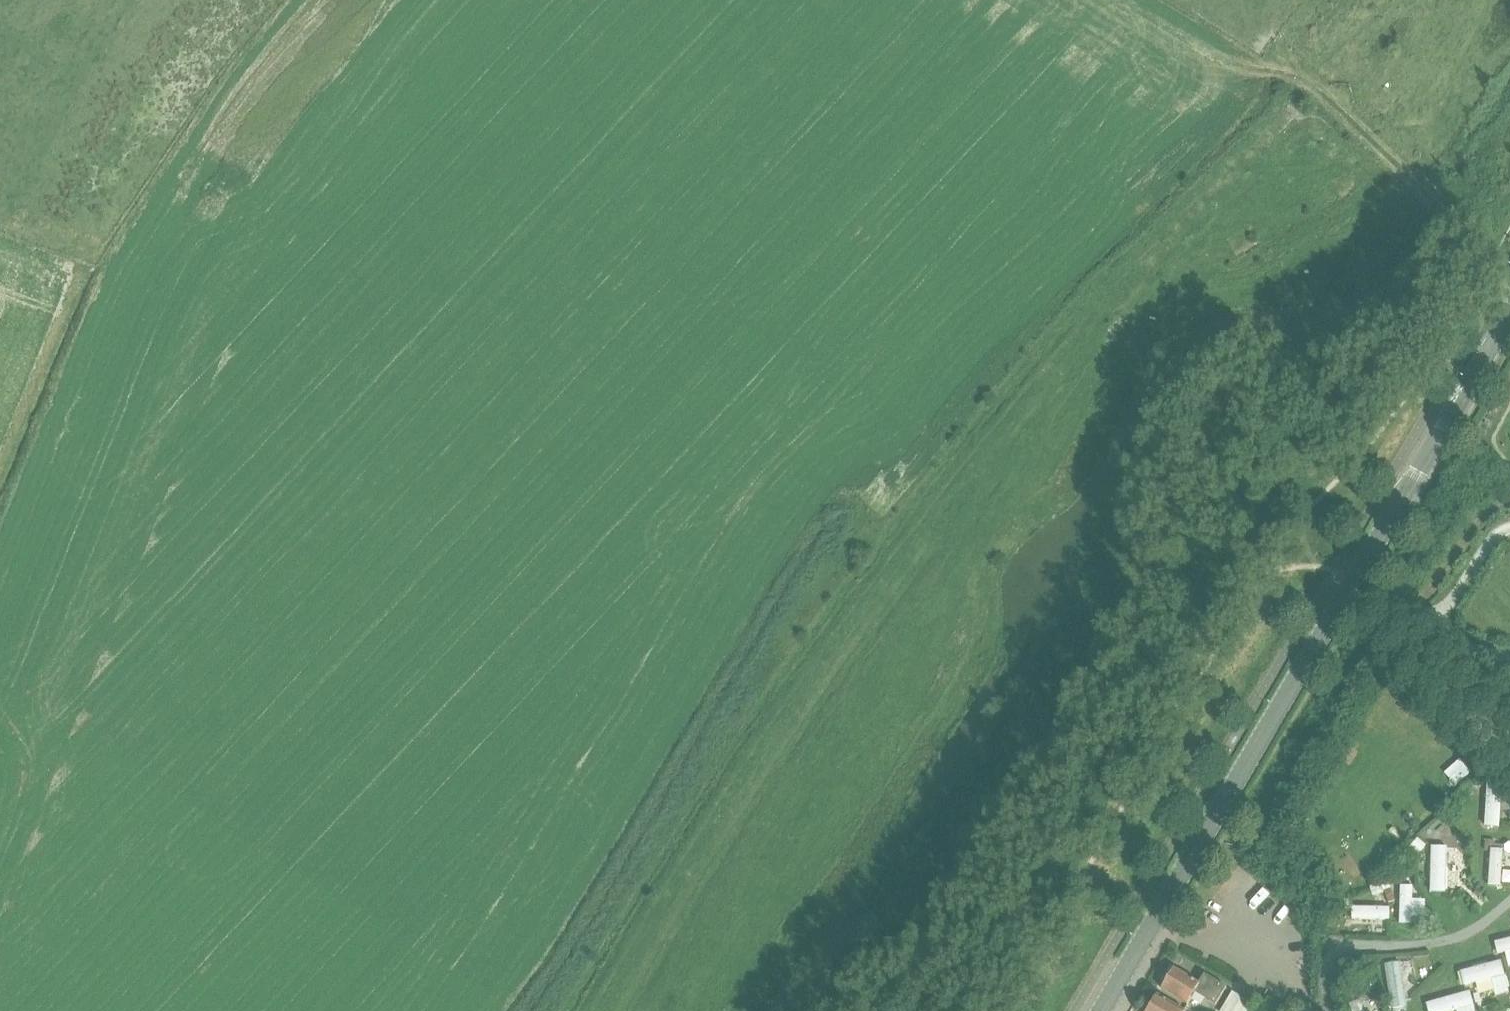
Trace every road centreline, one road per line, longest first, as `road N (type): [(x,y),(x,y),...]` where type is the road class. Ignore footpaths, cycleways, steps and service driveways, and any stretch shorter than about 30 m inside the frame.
road 1 (secondary): [(1100,1010),(1509,317)]

